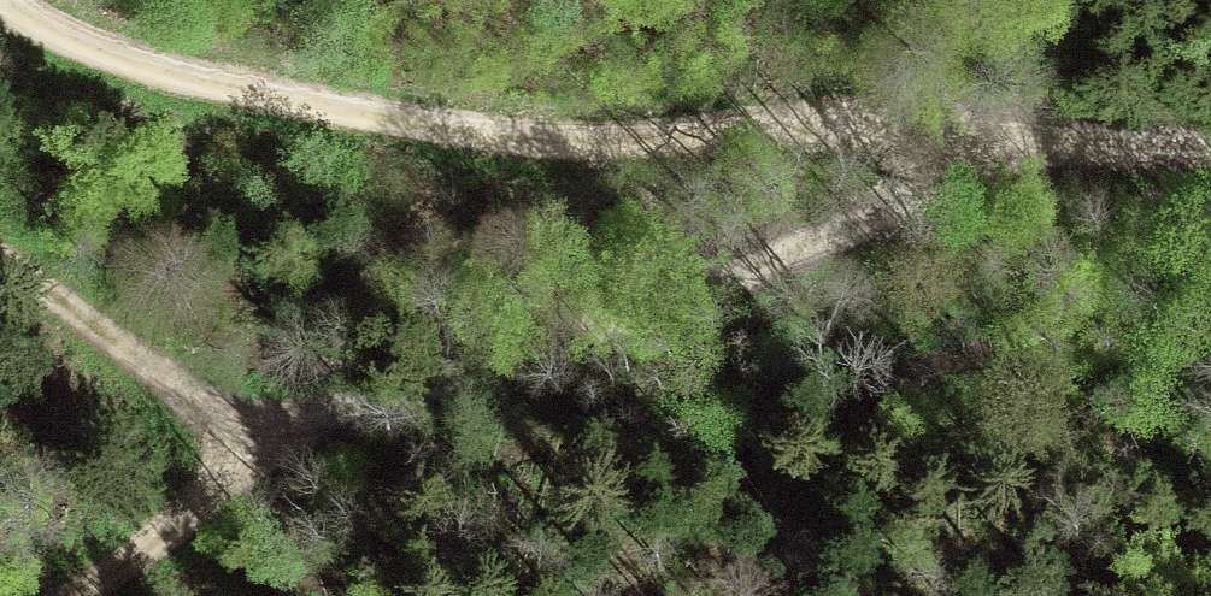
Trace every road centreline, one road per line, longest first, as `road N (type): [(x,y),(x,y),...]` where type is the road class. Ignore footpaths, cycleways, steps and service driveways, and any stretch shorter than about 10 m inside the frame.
road 1 (track): [(46,595),(355,417),(982,163),(1015,132)]
road 2 (track): [(56,0),(148,46),(326,98),(511,126),(622,137),(779,125),(1015,132)]
road 3 (track): [(1015,132),(1210,138)]

